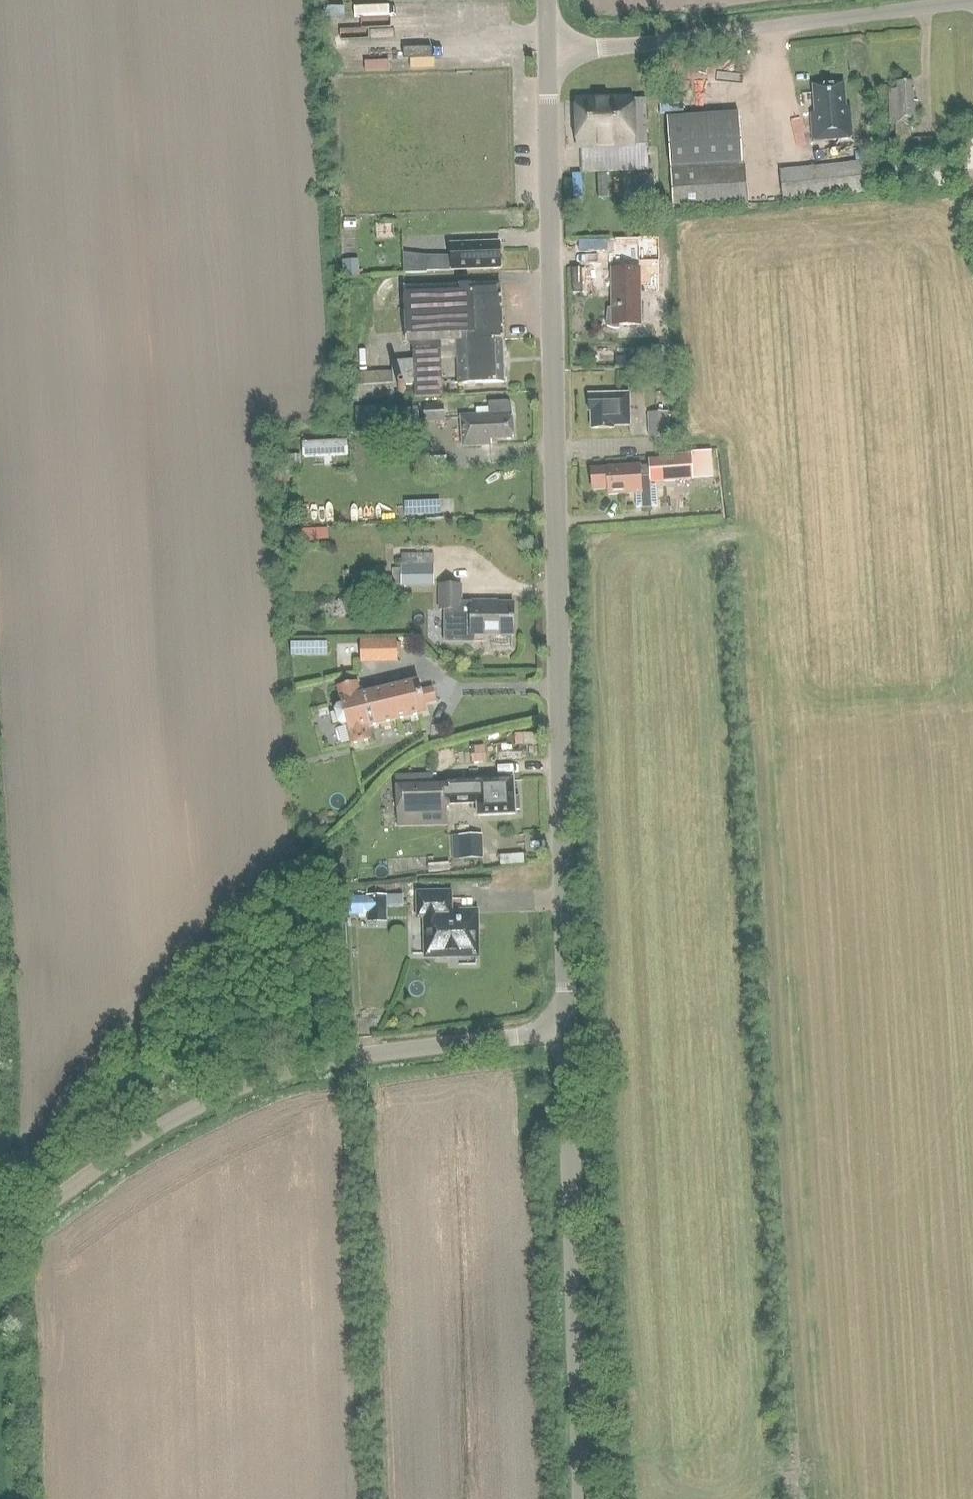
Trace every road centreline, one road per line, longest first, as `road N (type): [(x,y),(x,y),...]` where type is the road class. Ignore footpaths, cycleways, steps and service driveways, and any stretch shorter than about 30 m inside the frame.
road 1 (tertiary): [(567,1033),(548,51)]
road 2 (tertiary): [(0,1242),(136,1142),(246,1085),(377,1053),(567,1033)]
road 3 (tertiary): [(581,1498),(567,1033)]
road 4 (unclassified): [(548,51),(972,2)]

